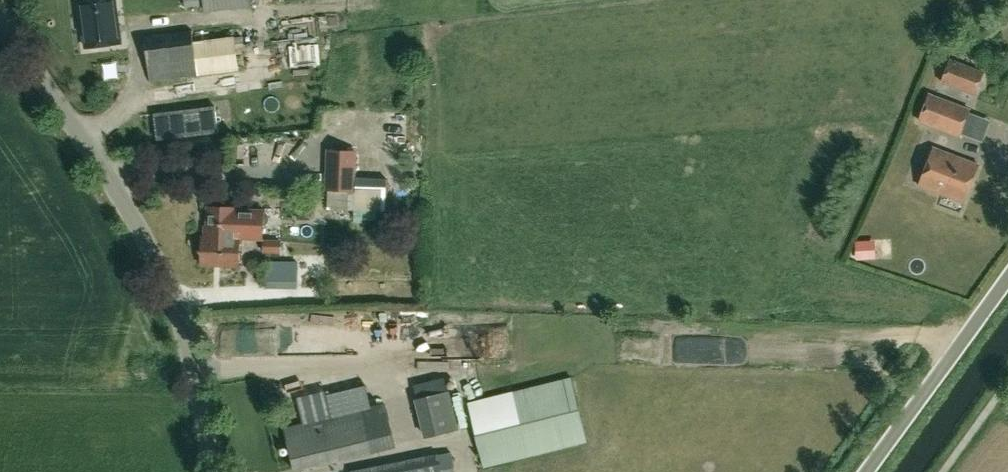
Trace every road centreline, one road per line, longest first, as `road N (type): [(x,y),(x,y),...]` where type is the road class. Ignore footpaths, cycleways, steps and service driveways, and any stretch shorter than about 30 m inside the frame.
road 1 (unclassified): [(213,471),(177,305),(129,210),(0,8)]
road 2 (unclassified): [(861,471),(1007,262)]

